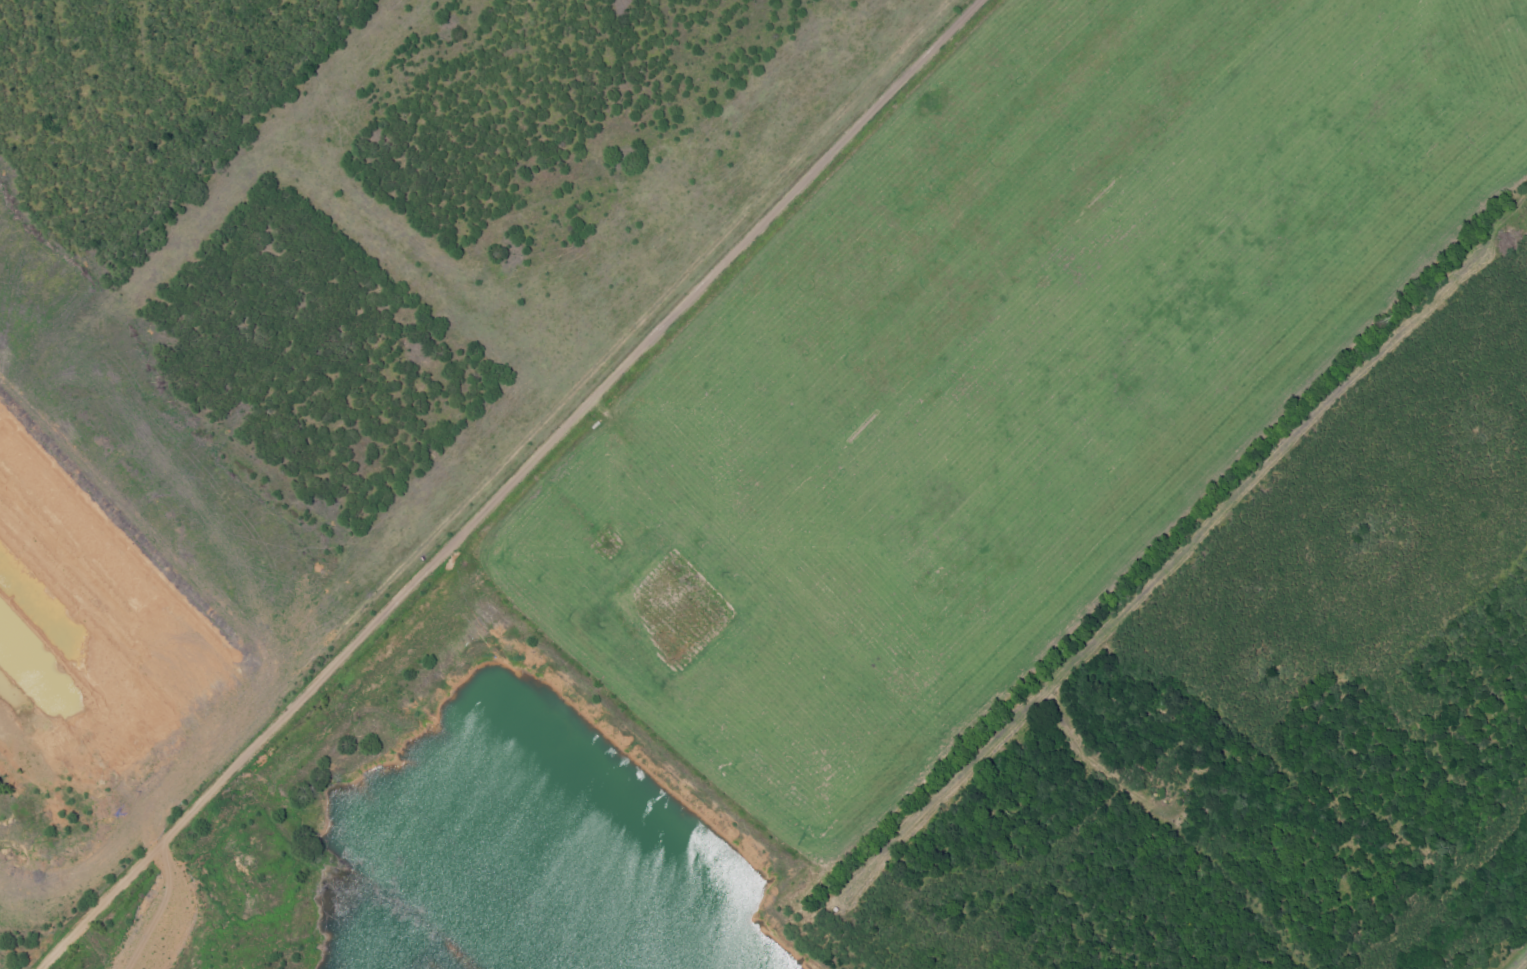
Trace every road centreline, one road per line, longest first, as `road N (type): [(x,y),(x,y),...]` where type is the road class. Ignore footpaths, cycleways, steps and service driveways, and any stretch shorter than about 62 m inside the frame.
road 1 (residential): [(35,968),(982,0)]
road 2 (track): [(680,968),(393,704),(372,694),(359,694),(97,968)]

